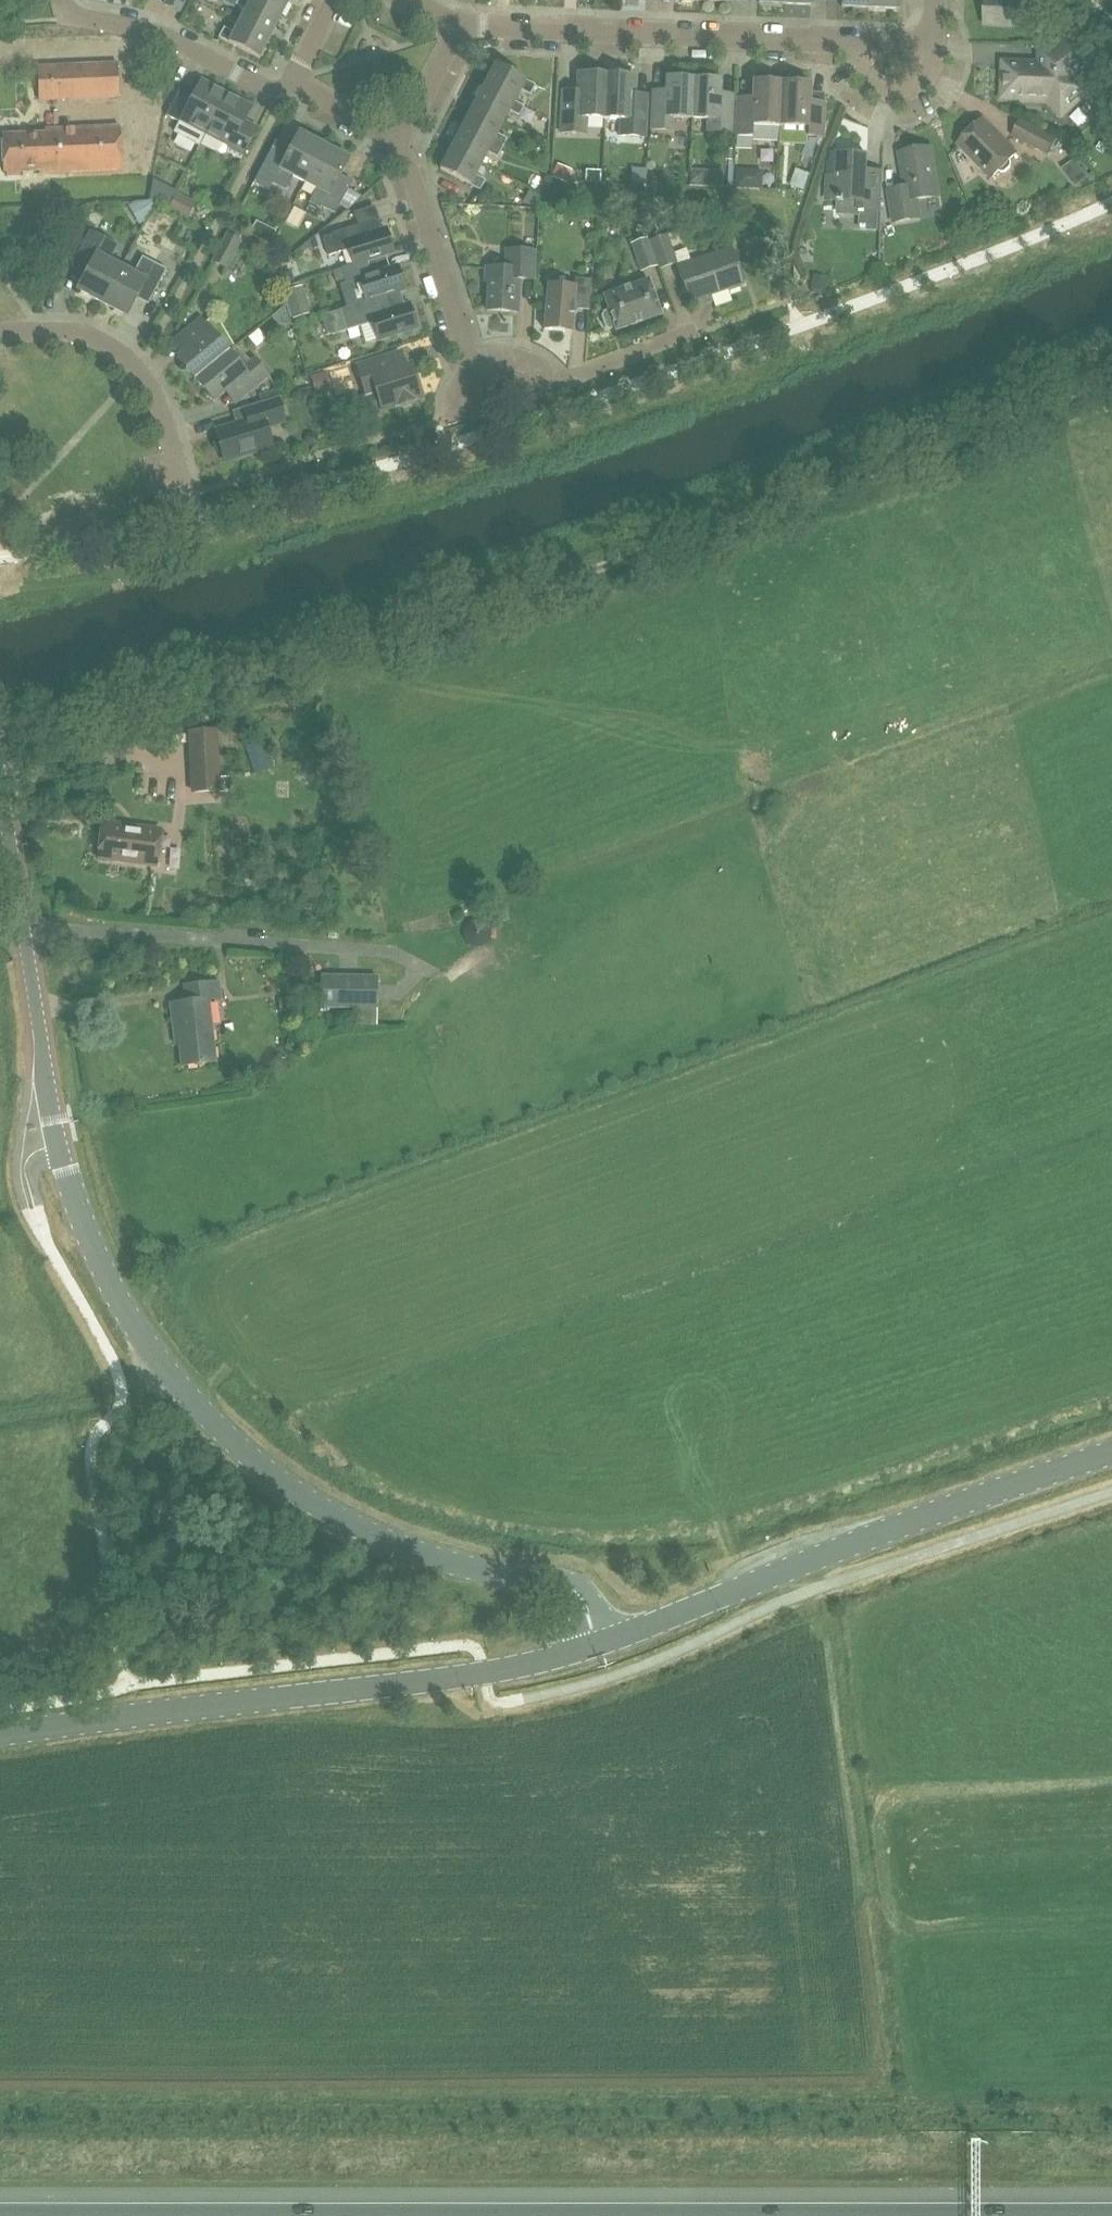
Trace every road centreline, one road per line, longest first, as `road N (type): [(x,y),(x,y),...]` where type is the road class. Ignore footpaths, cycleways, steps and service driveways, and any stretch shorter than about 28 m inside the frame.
road 1 (track): [(0,735),(191,691),(471,610),(875,468),(1111,374)]
road 2 (tertiary): [(601,1645),(592,1613),(573,1588),(420,1552),(303,1497),(206,1412),(137,1326),(98,1257),(59,1150),(0,778)]
road 3 (tertiary): [(0,1732),(484,1672),(601,1645)]
road 4 (tertiary): [(1111,1452),(601,1645)]
road 5 (residential): [(844,40),(460,25)]
road 6 (residential): [(764,307),(552,383),(520,356),(475,361)]
road 7 (residential): [(194,514),(167,423),(138,368),(87,331),(0,327)]
road 8 (residential): [(292,85),(270,89),(156,31),(77,17),(66,0)]
road 9 (residential): [(475,361),(400,138)]
road 10 (residential): [(844,40),(850,69),(878,95),(916,88),(934,43)]
road 11 (residential): [(400,138),(460,25)]
road 12 (residential): [(400,138),(292,85)]

